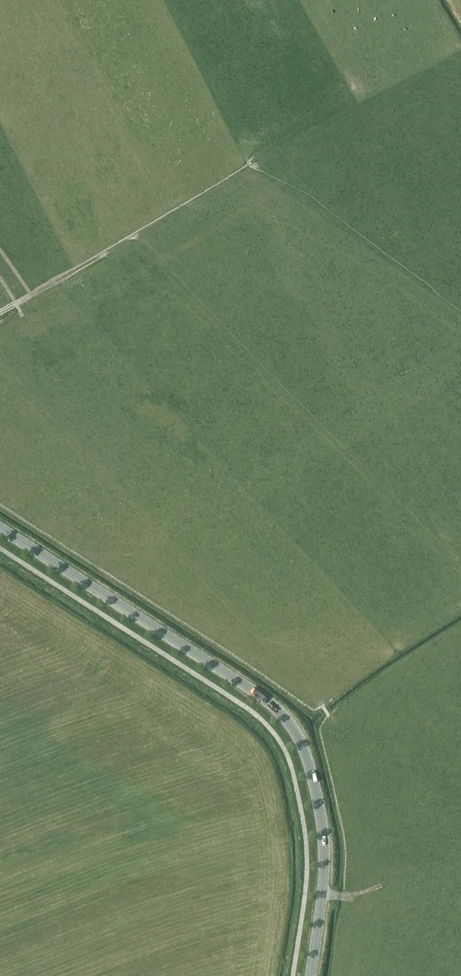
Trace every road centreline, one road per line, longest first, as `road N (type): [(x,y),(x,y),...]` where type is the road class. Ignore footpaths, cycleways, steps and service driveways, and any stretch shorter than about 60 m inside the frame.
road 1 (secondary): [(311,975),(325,853),(313,777),(293,727),(266,700),(0,528)]

